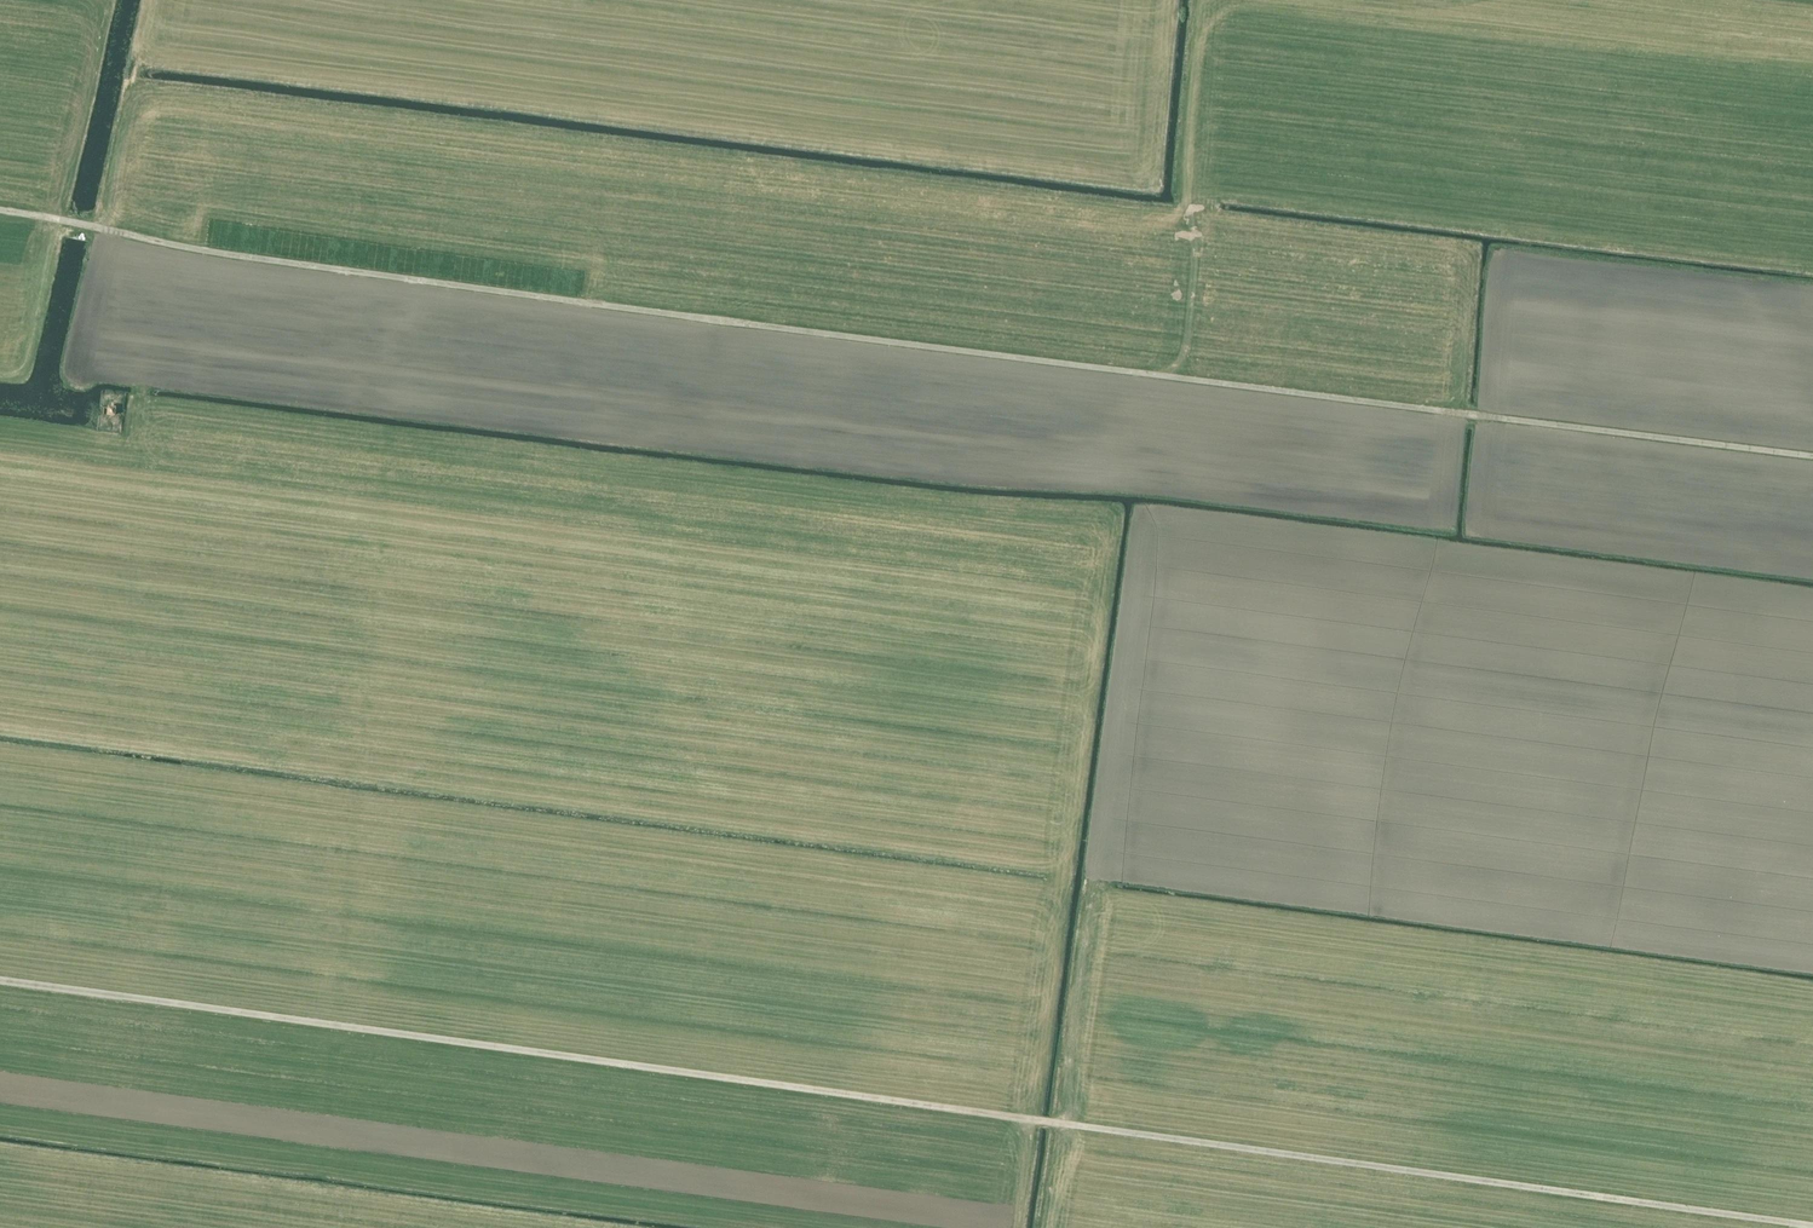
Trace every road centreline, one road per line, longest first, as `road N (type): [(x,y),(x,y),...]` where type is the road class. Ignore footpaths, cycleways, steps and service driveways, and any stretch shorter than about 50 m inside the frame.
road 1 (track): [(0,981),(1812,1227)]

